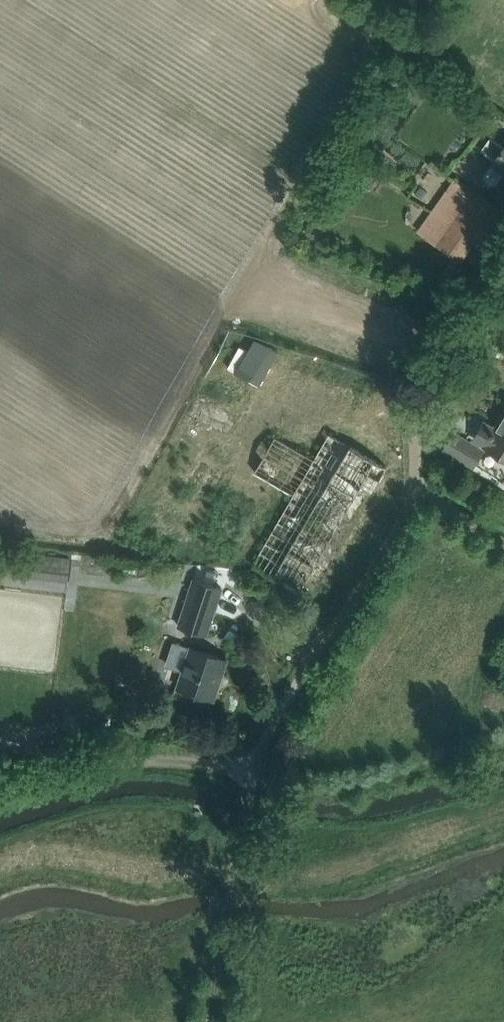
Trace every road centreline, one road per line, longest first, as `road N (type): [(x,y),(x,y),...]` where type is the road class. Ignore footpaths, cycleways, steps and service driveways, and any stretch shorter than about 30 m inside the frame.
road 1 (unclassified): [(260,765),(423,492),(427,417),(503,299)]
road 2 (track): [(0,791),(121,755),(174,752),(260,765)]

